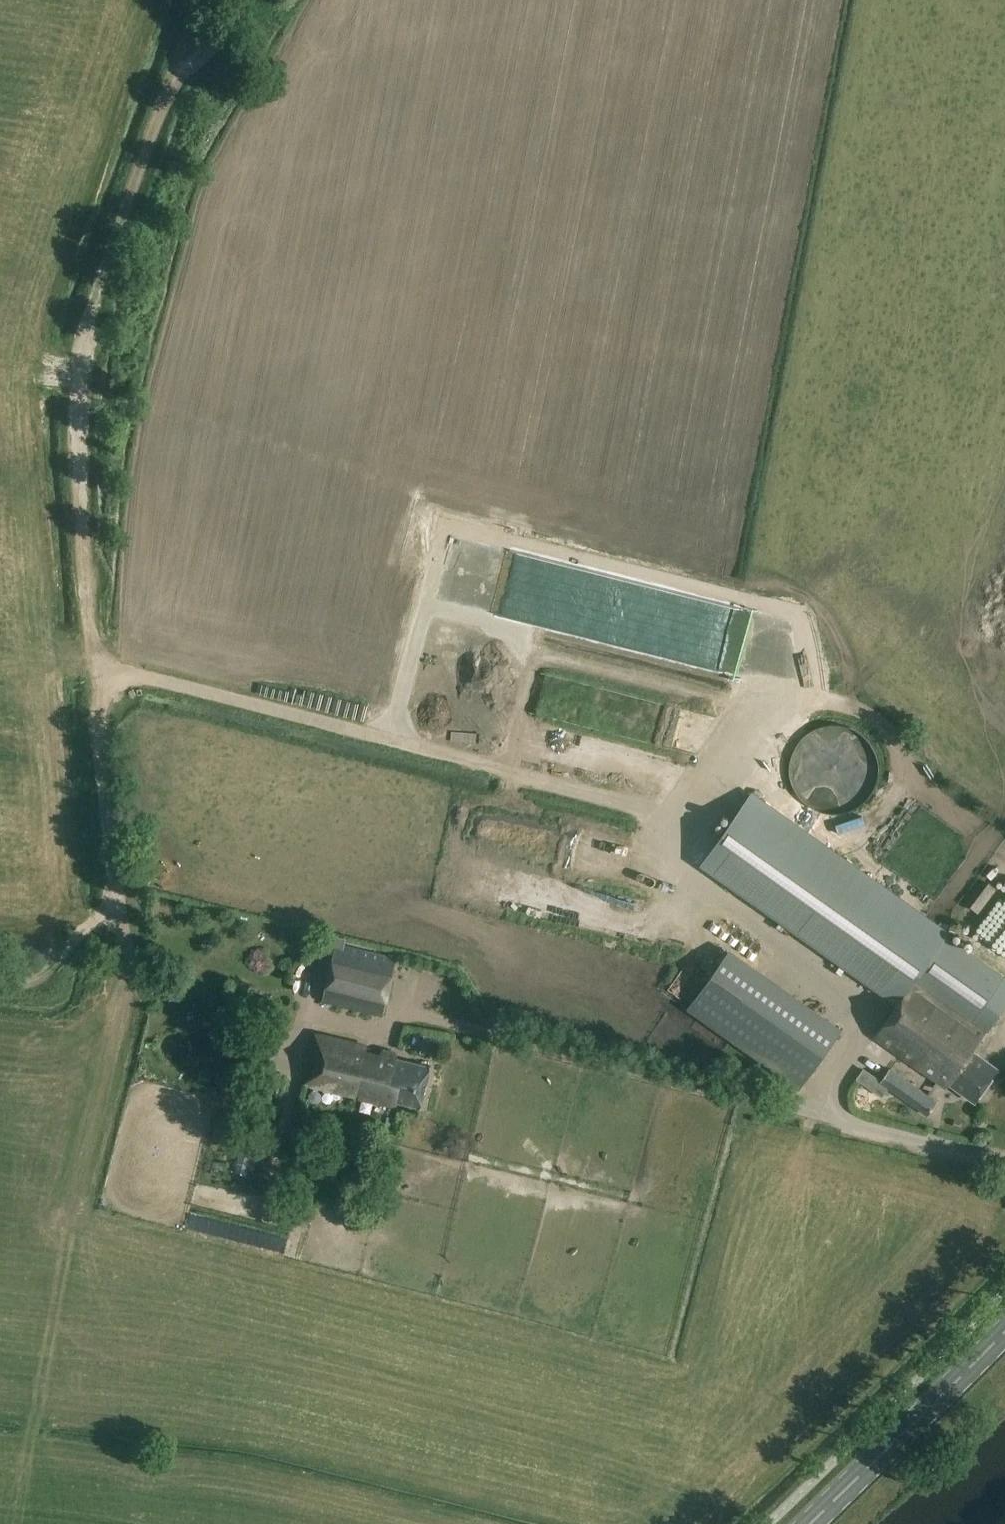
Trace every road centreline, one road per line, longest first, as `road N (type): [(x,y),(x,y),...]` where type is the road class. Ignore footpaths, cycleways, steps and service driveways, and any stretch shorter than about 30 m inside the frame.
road 1 (track): [(225,0),(189,37),(94,293),(78,376),(93,637),(112,687),(100,718),(121,897)]
road 2 (track): [(686,827),(403,741),(138,676),(112,687)]
road 3 (primary): [(809,1523),(1004,1325)]
road 4 (track): [(121,897),(33,983),(0,979)]

